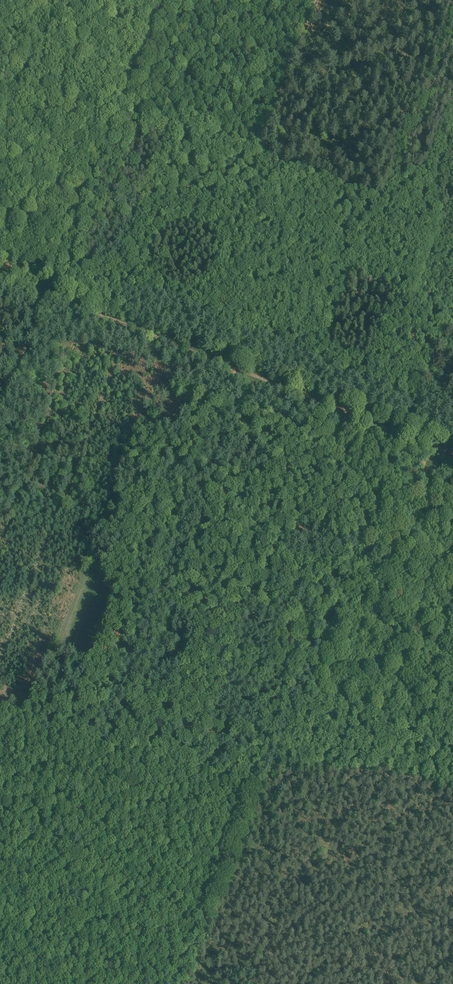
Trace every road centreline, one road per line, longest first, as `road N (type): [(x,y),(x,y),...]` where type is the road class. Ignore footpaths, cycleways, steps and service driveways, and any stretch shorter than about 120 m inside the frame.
road 1 (track): [(403,434),(185,983)]
road 2 (track): [(403,434),(44,296)]
road 3 (track): [(163,0),(44,296)]
road 4 (track): [(452,305),(403,434)]
road 5 (track): [(44,296),(0,410)]

